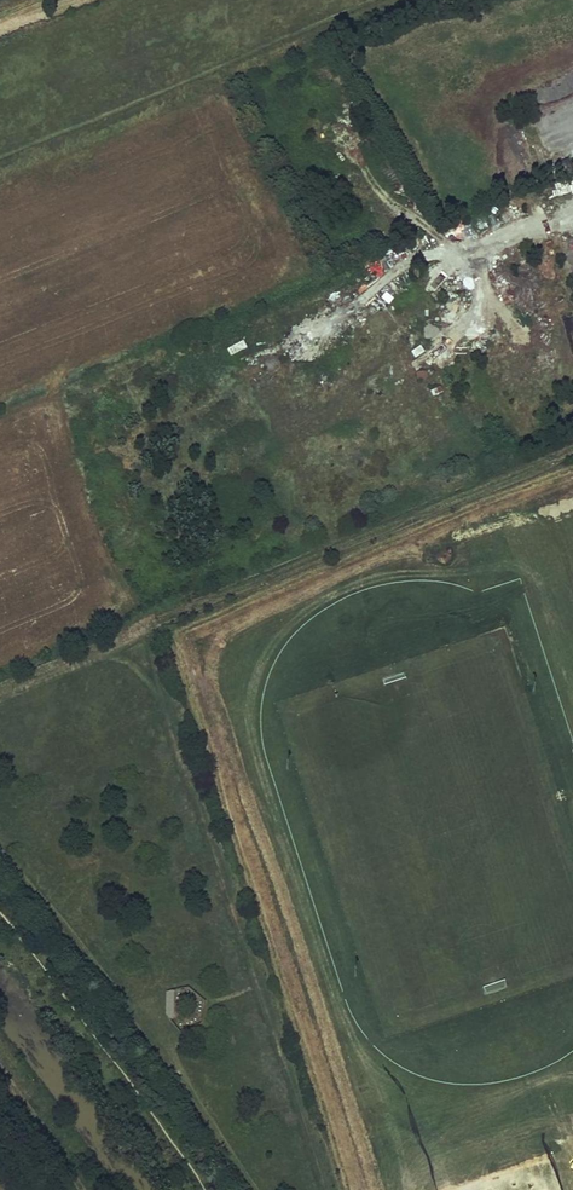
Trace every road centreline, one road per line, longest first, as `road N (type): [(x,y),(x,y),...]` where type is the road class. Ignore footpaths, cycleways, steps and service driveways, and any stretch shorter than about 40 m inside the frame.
road 1 (track): [(144,633),(178,760),(324,1189)]
road 2 (track): [(572,455),(144,633)]

